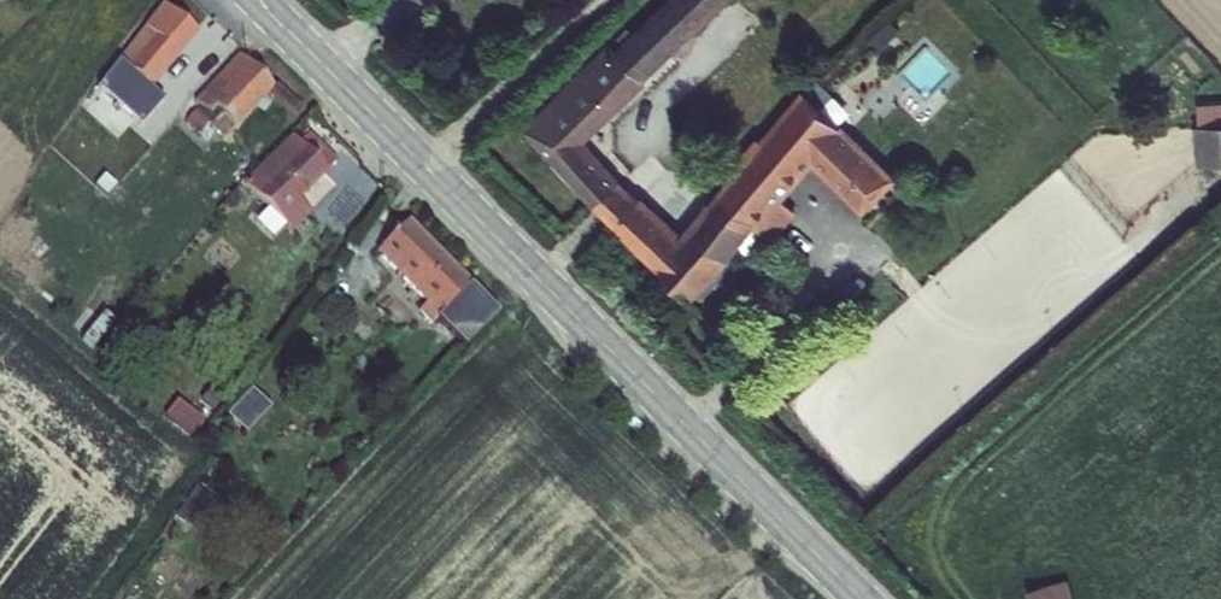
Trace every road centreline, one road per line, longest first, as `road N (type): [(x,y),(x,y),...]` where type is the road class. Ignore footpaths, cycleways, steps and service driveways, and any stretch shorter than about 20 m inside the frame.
road 1 (secondary): [(259,0),(861,598)]
road 2 (track): [(424,165),(607,0)]

